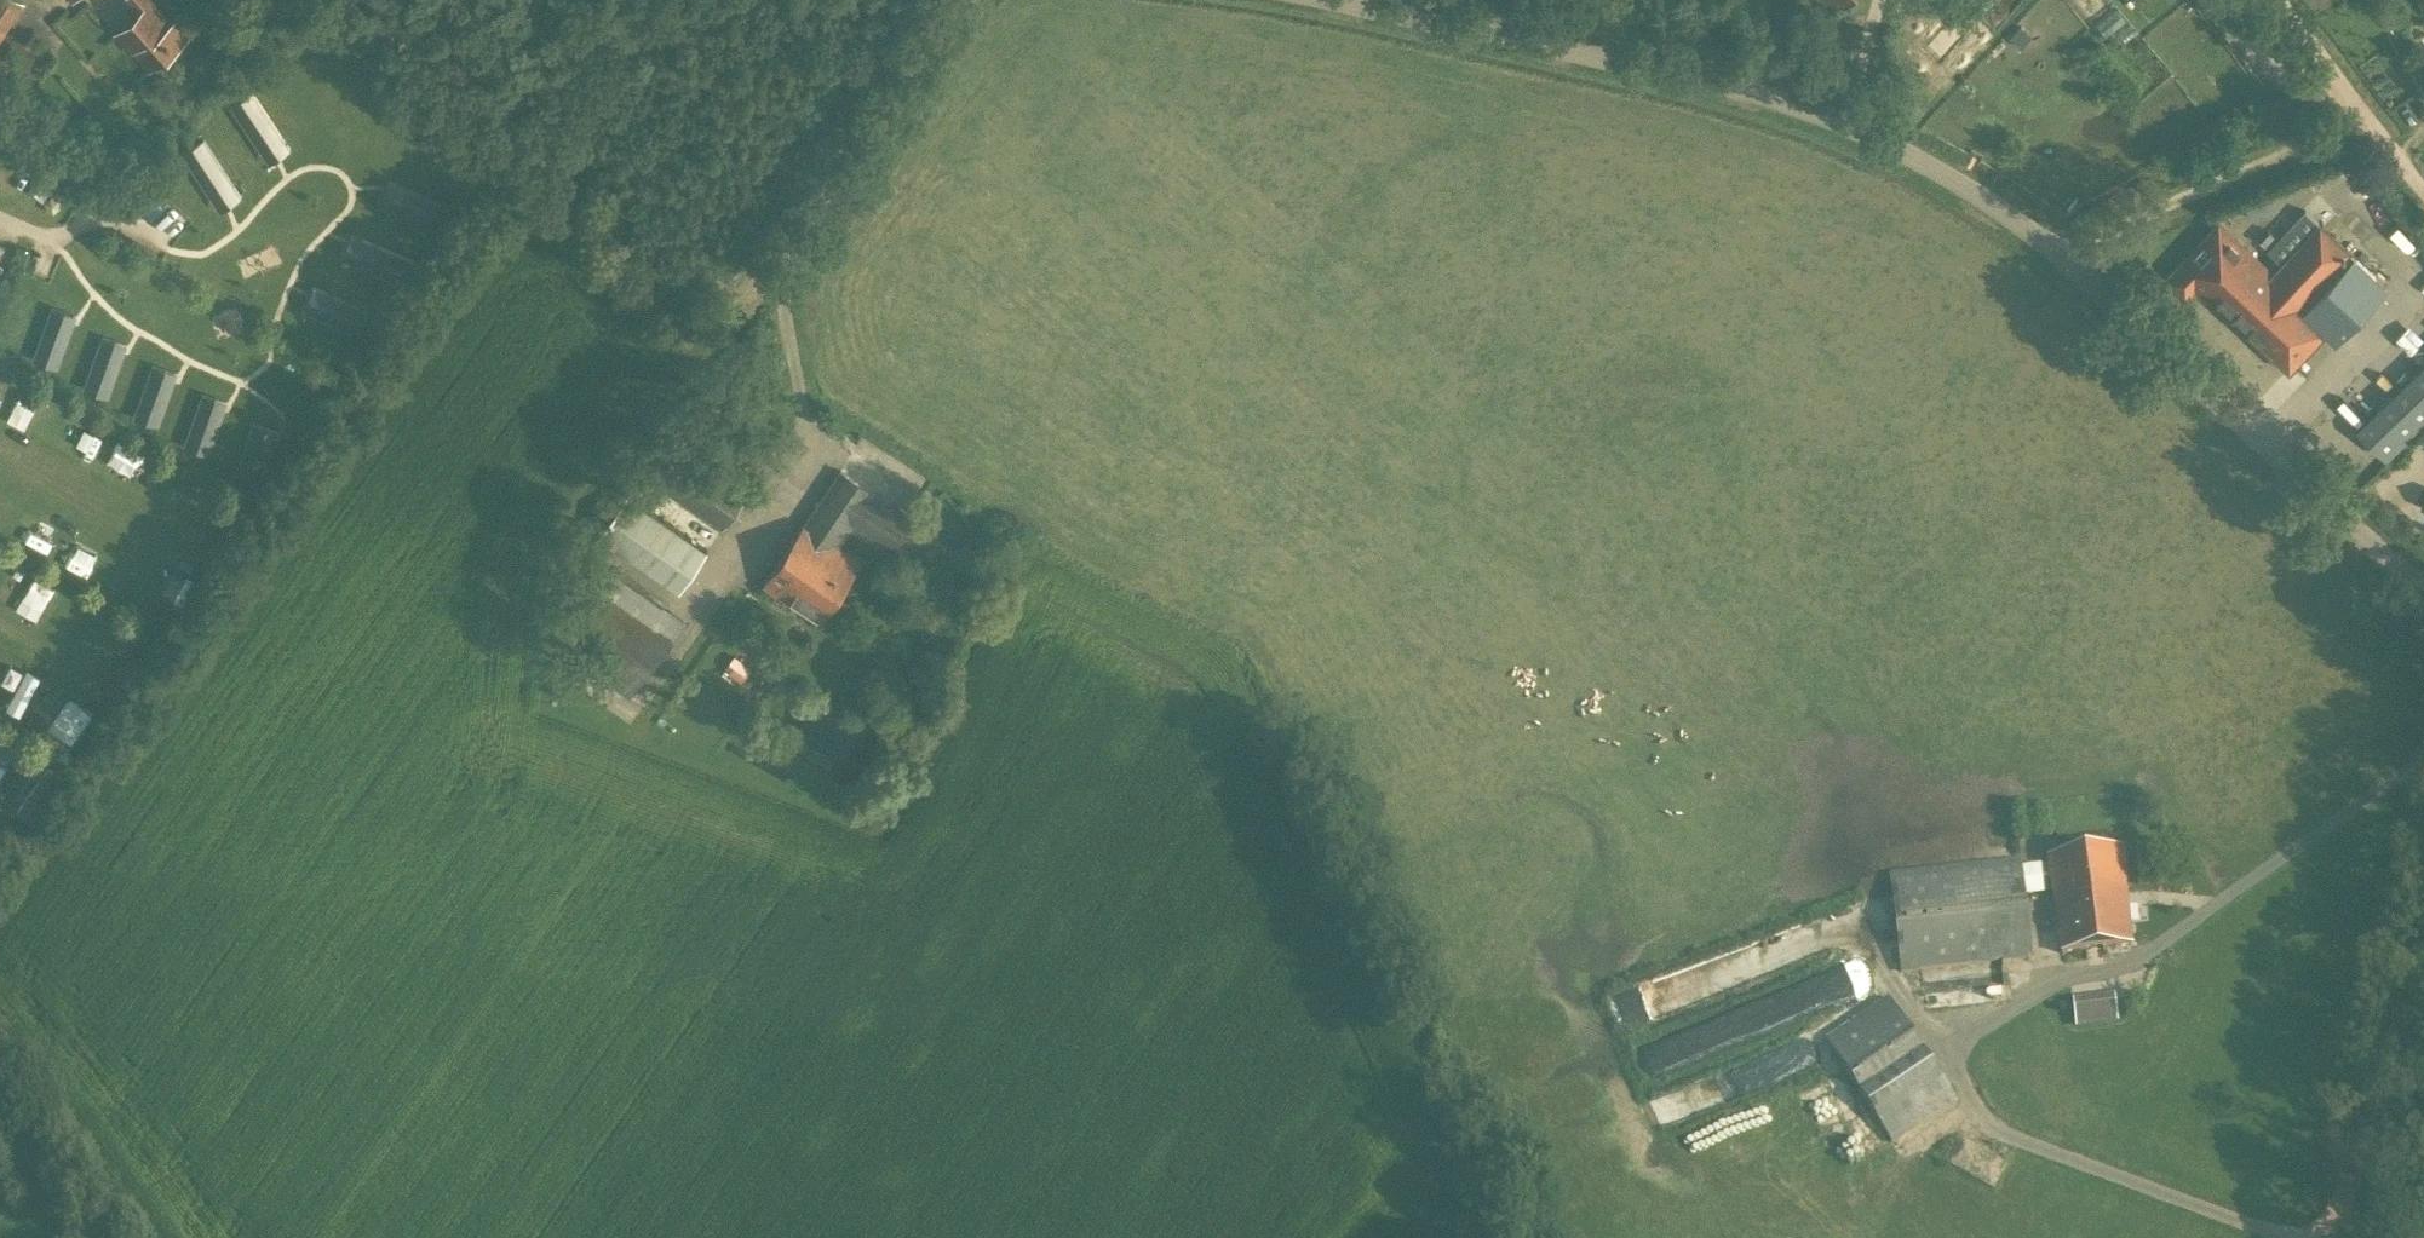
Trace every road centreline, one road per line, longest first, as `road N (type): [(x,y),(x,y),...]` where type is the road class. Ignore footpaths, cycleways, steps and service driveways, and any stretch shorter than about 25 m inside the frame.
road 1 (unclassified): [(1337,0),(1806,109),(1952,175),(2069,260),(2423,581)]
road 2 (track): [(2069,260),(2367,119)]
road 3 (track): [(2423,937),(2366,1137),(2320,1237)]
road 4 (track): [(2423,191),(2278,0)]

